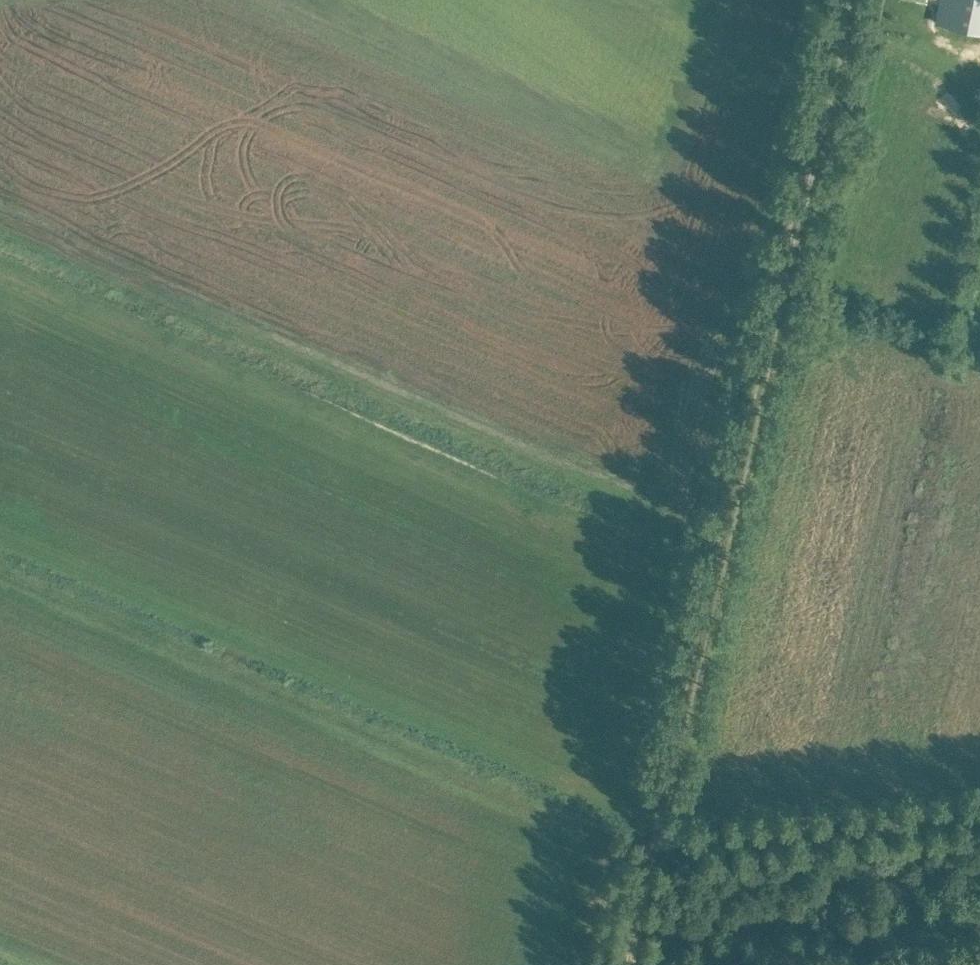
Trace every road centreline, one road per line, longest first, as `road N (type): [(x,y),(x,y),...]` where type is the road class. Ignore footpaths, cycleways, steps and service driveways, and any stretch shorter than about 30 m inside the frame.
road 1 (track): [(848,0),(624,964)]
road 2 (track): [(979,814),(647,850)]

